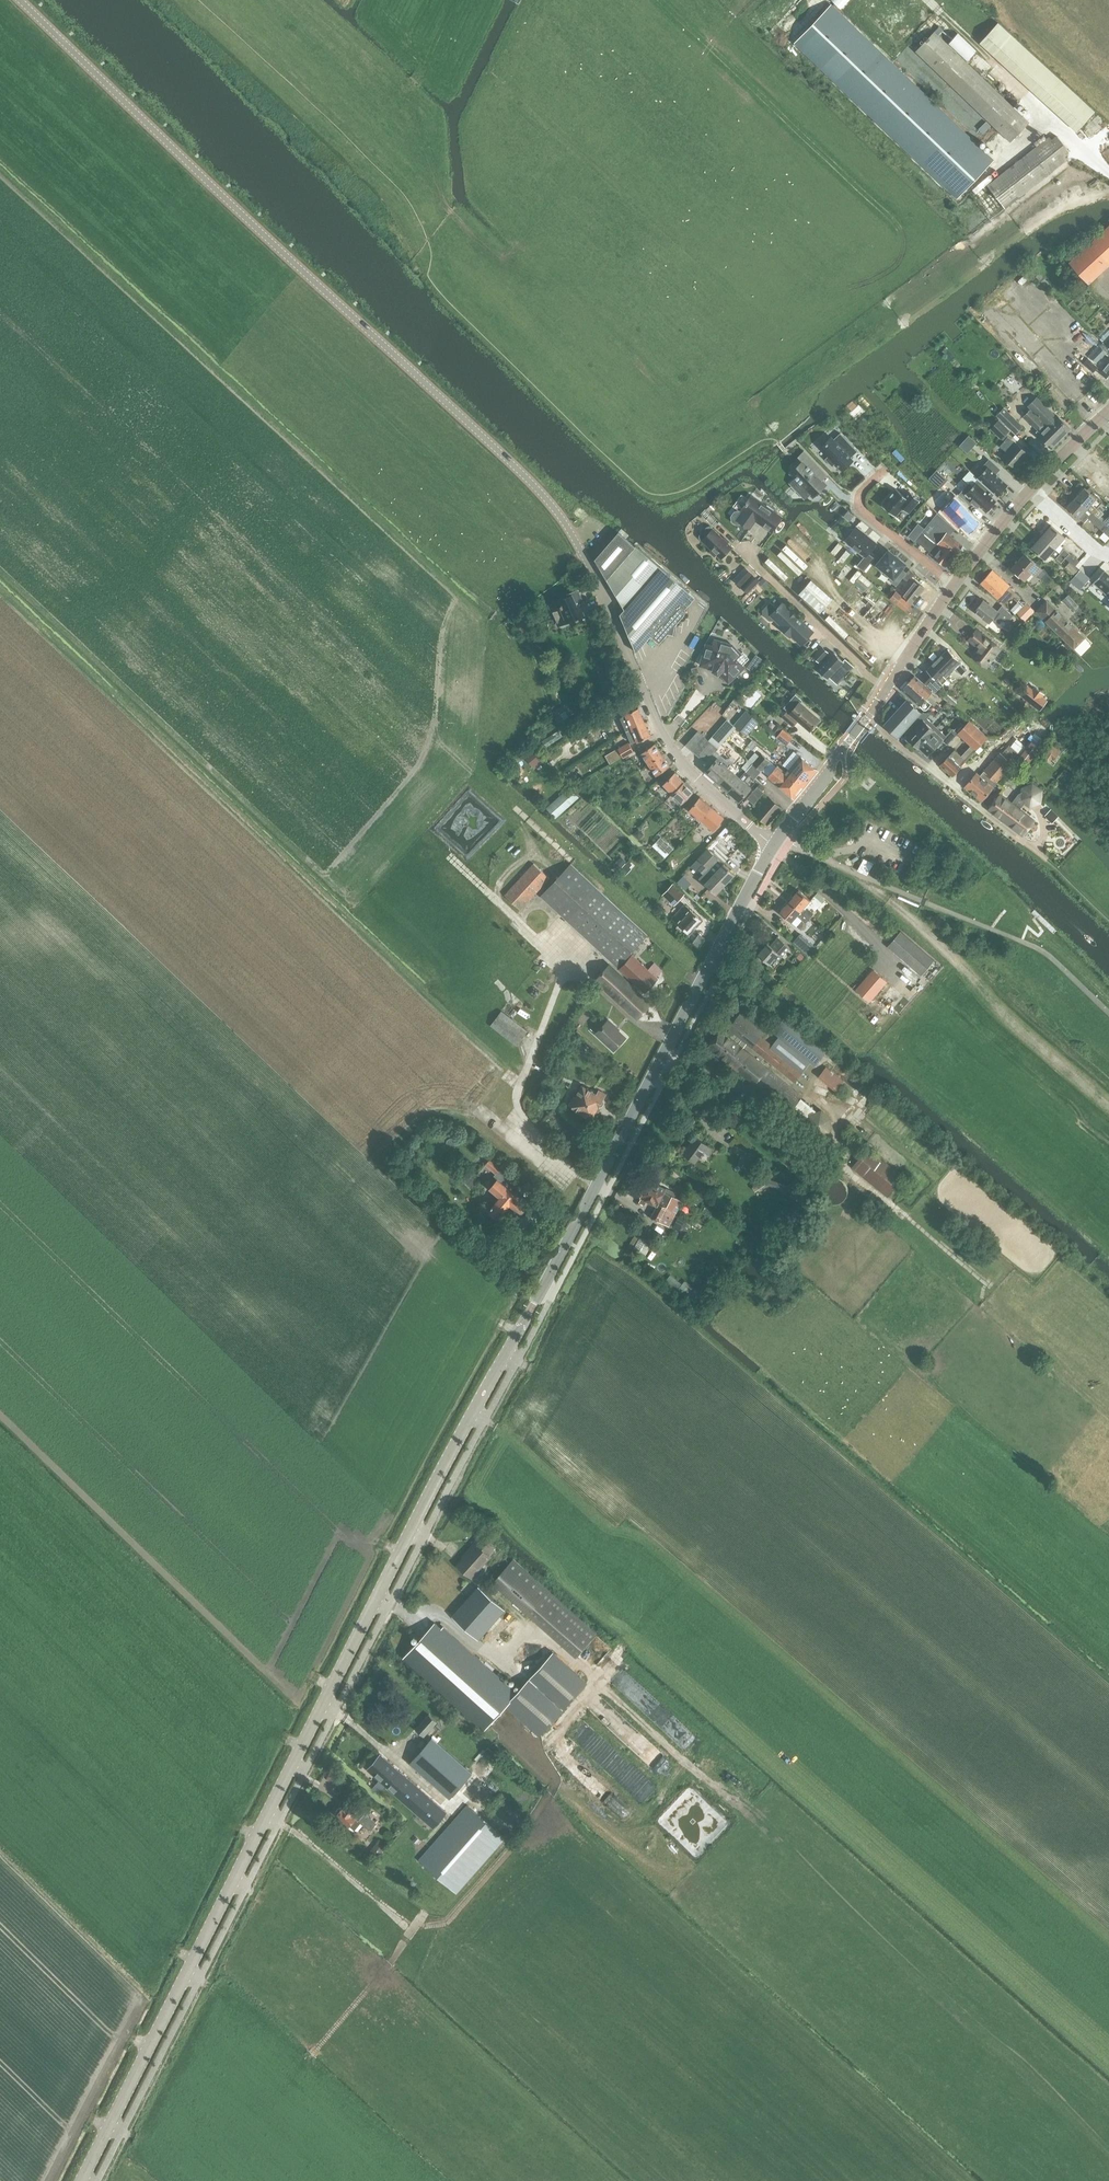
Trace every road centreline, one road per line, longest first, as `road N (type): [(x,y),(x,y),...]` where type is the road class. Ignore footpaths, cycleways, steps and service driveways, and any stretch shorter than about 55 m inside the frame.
road 1 (tertiary): [(81,2180),(473,1411),(777,840)]
road 2 (tertiary): [(19,0),(553,507),(590,564),(660,732),(729,805),(777,840)]
road 3 (track): [(598,1682),(703,1779),(774,1829),(815,1878),(1108,2152)]
road 4 (track): [(266,1814),(411,1930),(448,1921),(519,1840),(554,1786),(536,1753)]
road 5 (unclassified): [(868,718),(1047,861)]
road 6 (track): [(411,1930),(299,2067)]
road 7 (residential): [(886,467),(861,489),(863,510),(956,586)]
road 8 (tertiary): [(868,718),(956,586)]
road 9 (tertiary): [(777,840),(868,718)]

